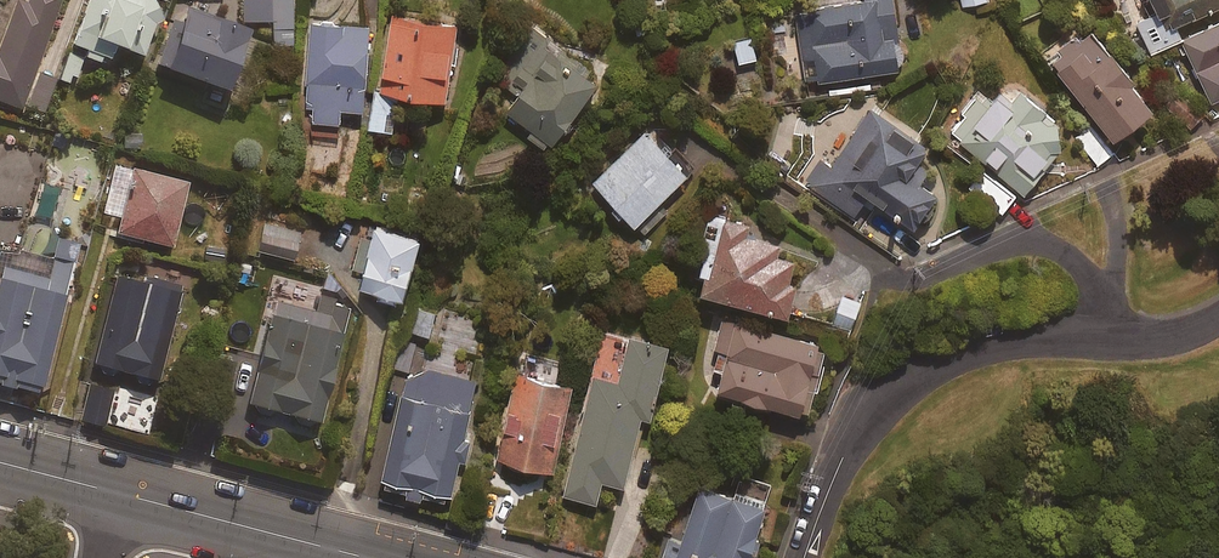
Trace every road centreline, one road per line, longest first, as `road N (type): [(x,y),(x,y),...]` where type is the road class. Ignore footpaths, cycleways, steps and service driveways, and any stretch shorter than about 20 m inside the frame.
road 1 (residential): [(806,557),(846,449),(887,399),(938,368),(1042,338),(1150,337),(1218,318)]
road 2 (tertiary): [(113,492),(369,557)]

